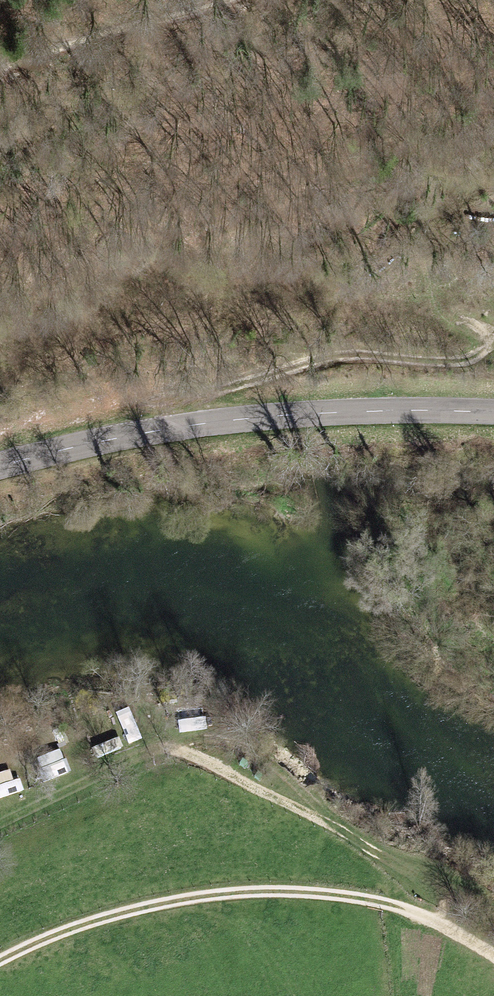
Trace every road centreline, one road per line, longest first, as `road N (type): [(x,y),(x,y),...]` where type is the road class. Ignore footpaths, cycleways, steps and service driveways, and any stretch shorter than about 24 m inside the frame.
road 1 (track): [(423,916),(417,885),(264,752),(221,734),(168,746),(0,825)]
road 2 (track): [(0,960),(132,909),(277,891),(385,903),(493,954)]
road 3 (secondary): [(0,466),(208,424),(493,410)]
road 4 (track): [(225,0),(0,73)]
road 5 (track): [(361,842),(168,746)]
road 6 (track): [(361,842),(493,908)]

